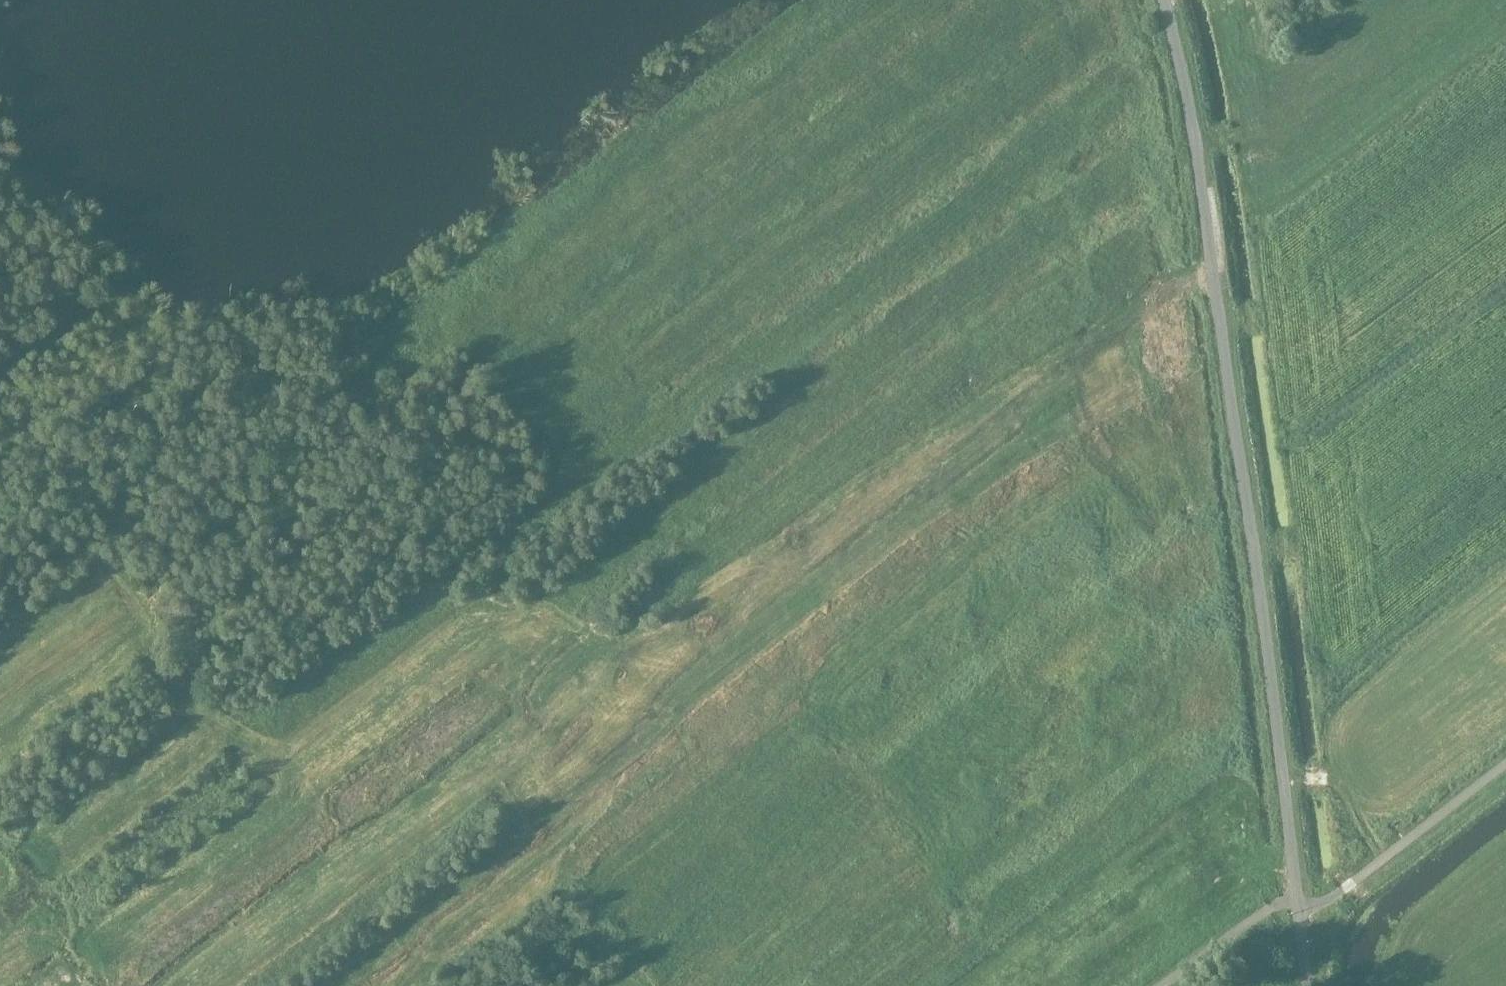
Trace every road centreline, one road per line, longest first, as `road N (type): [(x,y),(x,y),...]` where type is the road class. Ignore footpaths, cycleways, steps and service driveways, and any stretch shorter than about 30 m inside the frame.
road 1 (unclassified): [(1307,985),(1196,154),(1161,0)]

